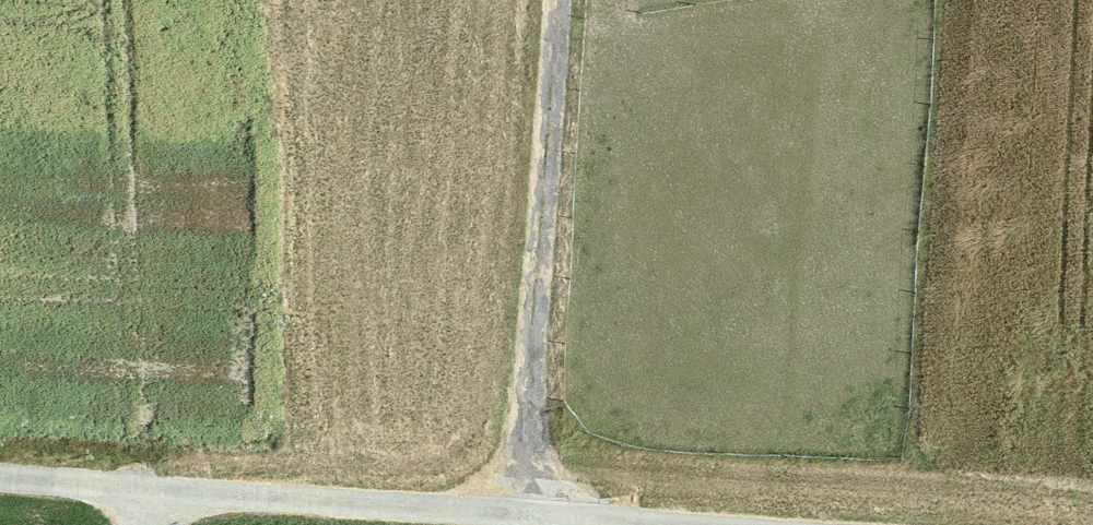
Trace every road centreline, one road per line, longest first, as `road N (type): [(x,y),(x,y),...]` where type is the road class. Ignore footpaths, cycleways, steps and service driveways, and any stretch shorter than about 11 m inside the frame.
road 1 (track): [(0,481),(560,524)]
road 2 (track): [(562,0),(525,522)]

